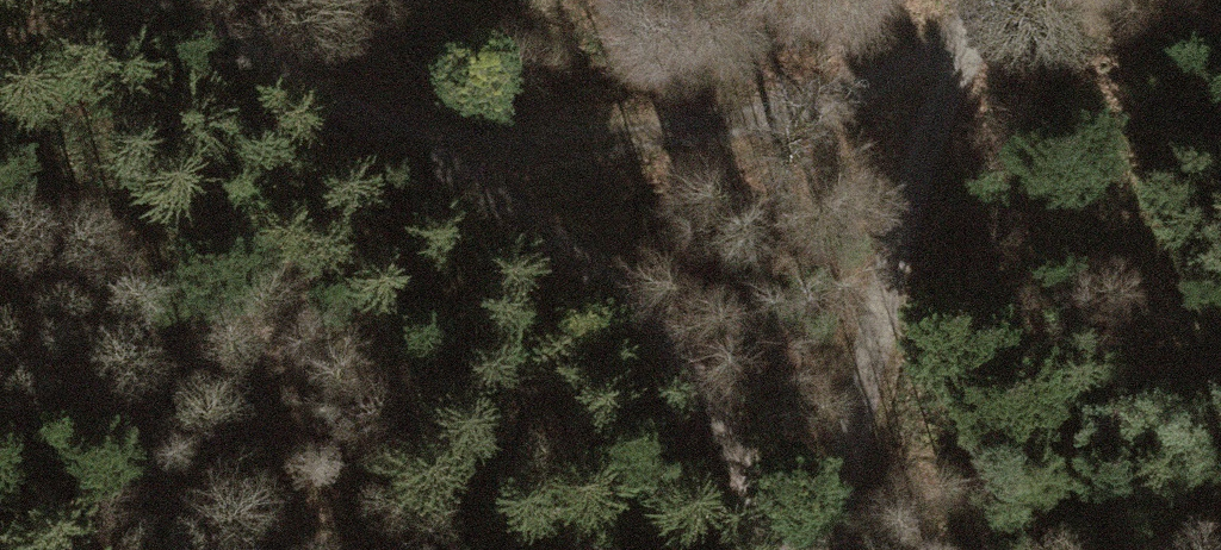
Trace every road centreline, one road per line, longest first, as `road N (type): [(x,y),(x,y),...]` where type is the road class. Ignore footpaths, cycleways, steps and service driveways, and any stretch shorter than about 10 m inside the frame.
road 1 (track): [(149,0),(407,140),(620,295),(706,390),(762,493),(783,549)]
road 2 (track): [(824,549),(931,137),(958,54),(1000,0)]
road 3 (track): [(407,140),(540,148),(664,135),(814,105),(958,54)]

